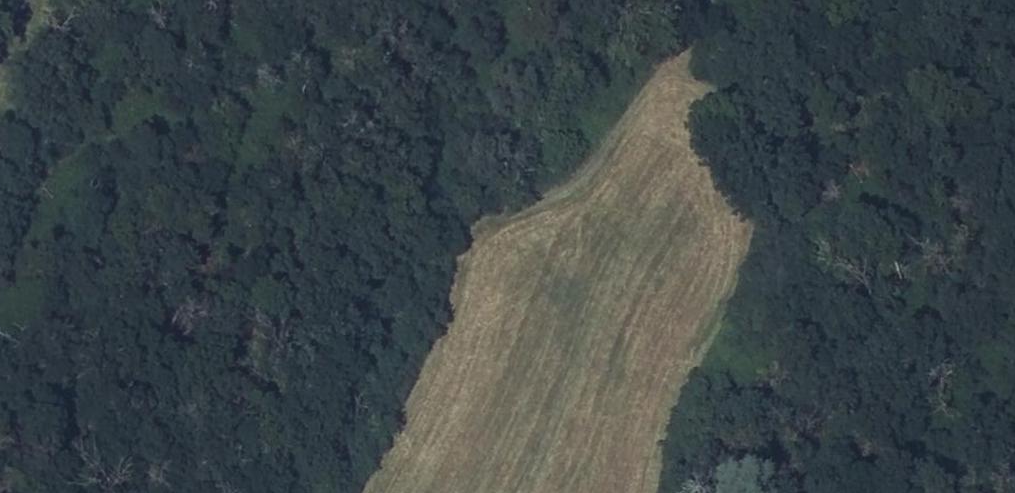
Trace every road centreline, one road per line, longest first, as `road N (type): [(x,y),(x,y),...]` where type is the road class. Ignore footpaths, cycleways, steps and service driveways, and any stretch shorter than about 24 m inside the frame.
road 1 (track): [(0,119),(44,0)]

